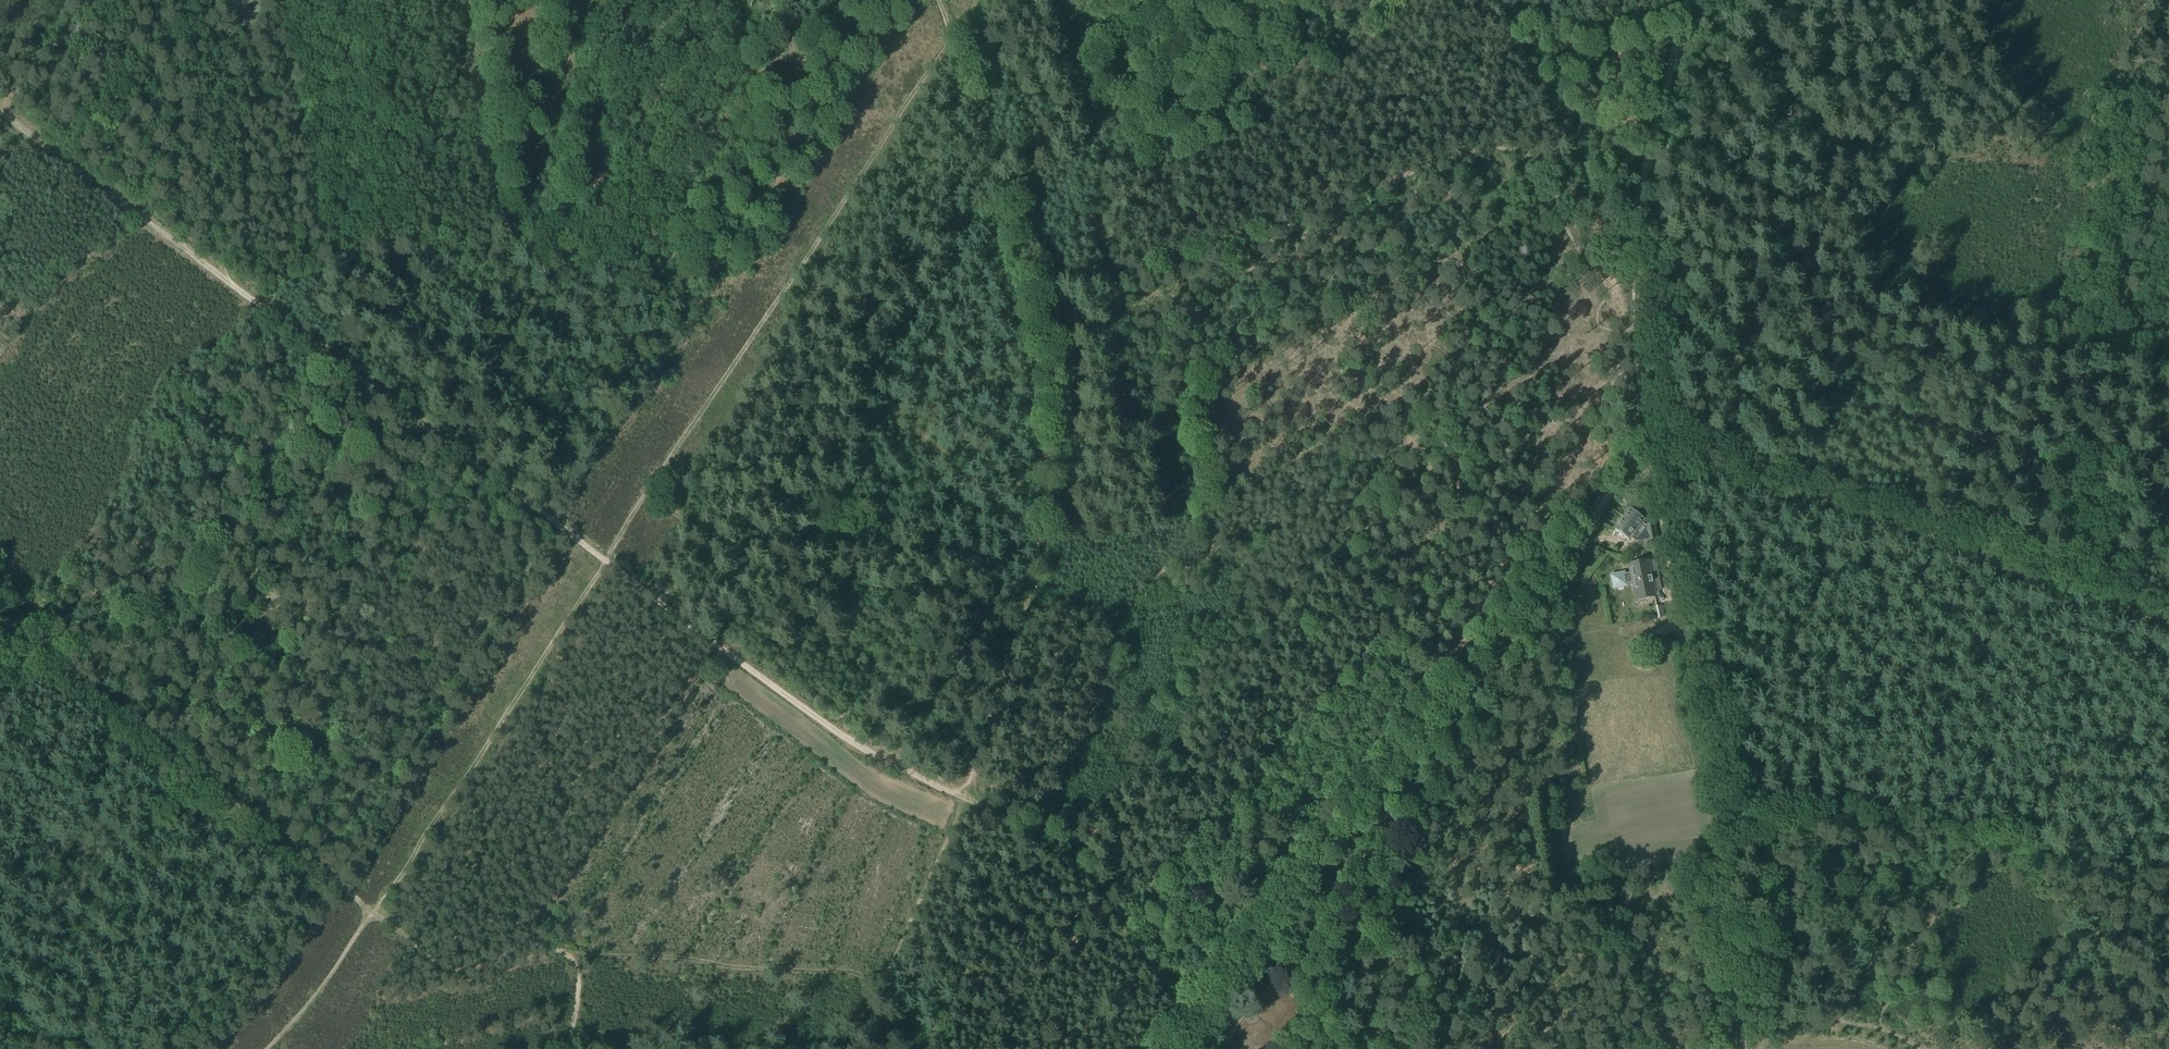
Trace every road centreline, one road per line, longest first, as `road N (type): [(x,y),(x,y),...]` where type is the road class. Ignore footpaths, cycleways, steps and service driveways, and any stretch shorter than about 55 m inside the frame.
road 1 (track): [(955,33),(375,915),(267,1048)]
road 2 (track): [(966,795),(864,753),(236,284)]
road 3 (track): [(1197,1007),(1639,446),(1640,317)]
road 4 (track): [(979,759),(1020,633),(1043,509),(1046,356),(1014,204),(944,0)]
road 5 (track): [(1883,1031),(1836,1019),(1775,985),(1639,446)]
road 6 (track): [(1692,0),(1659,104),(1640,317)]
road 7 (track): [(1197,1007),(1123,903),(1064,854),(966,795)]
road 8 (track): [(236,284),(0,109)]

